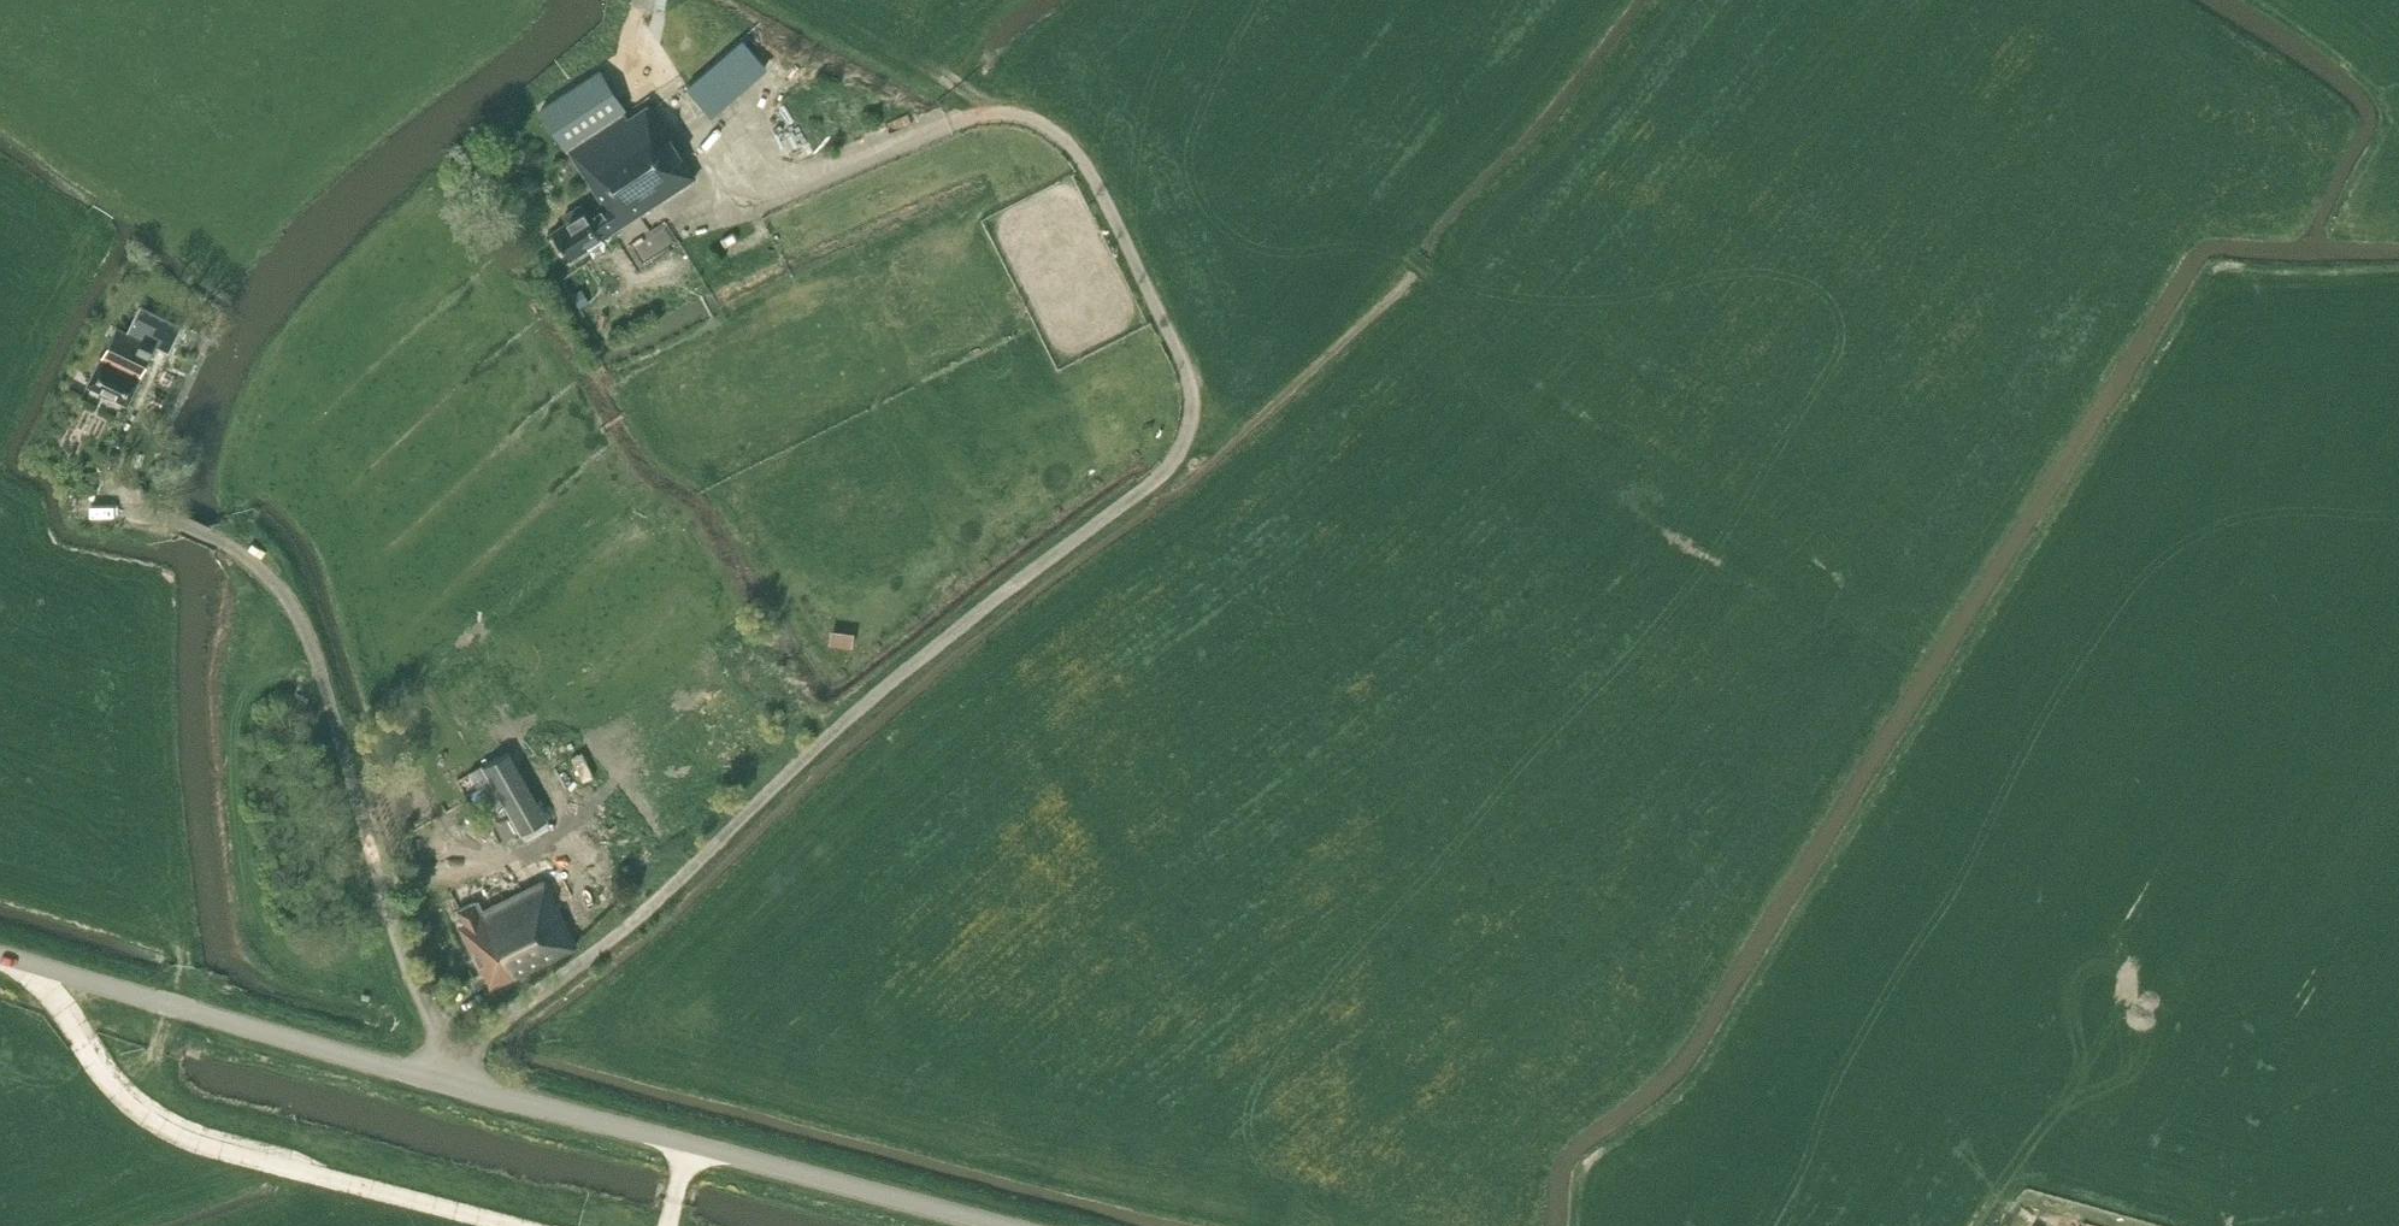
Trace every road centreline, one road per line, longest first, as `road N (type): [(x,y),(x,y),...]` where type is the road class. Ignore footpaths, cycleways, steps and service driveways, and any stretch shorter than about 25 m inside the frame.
road 1 (unclassified): [(1003,1225),(447,1083),(0,955)]

